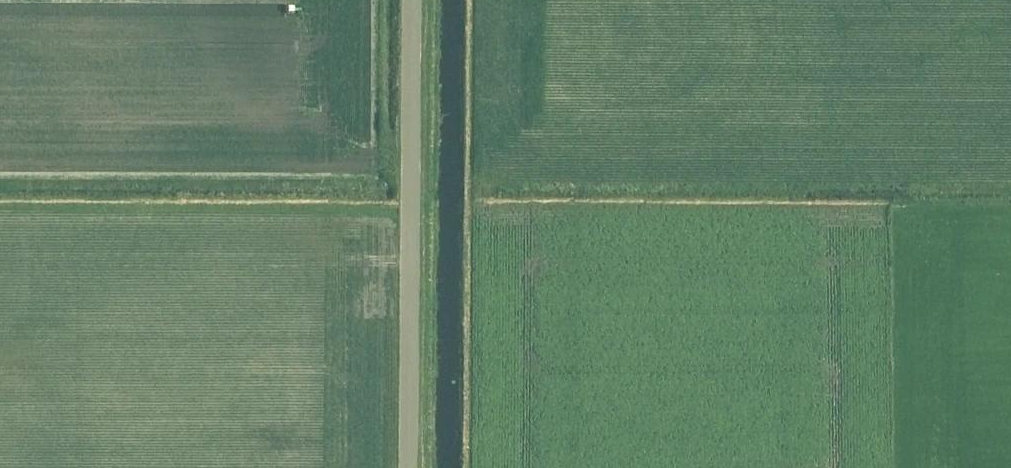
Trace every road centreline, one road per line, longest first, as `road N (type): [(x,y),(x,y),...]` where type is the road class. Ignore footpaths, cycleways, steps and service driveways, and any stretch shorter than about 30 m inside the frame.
road 1 (unclassified): [(409,467),(412,0)]

